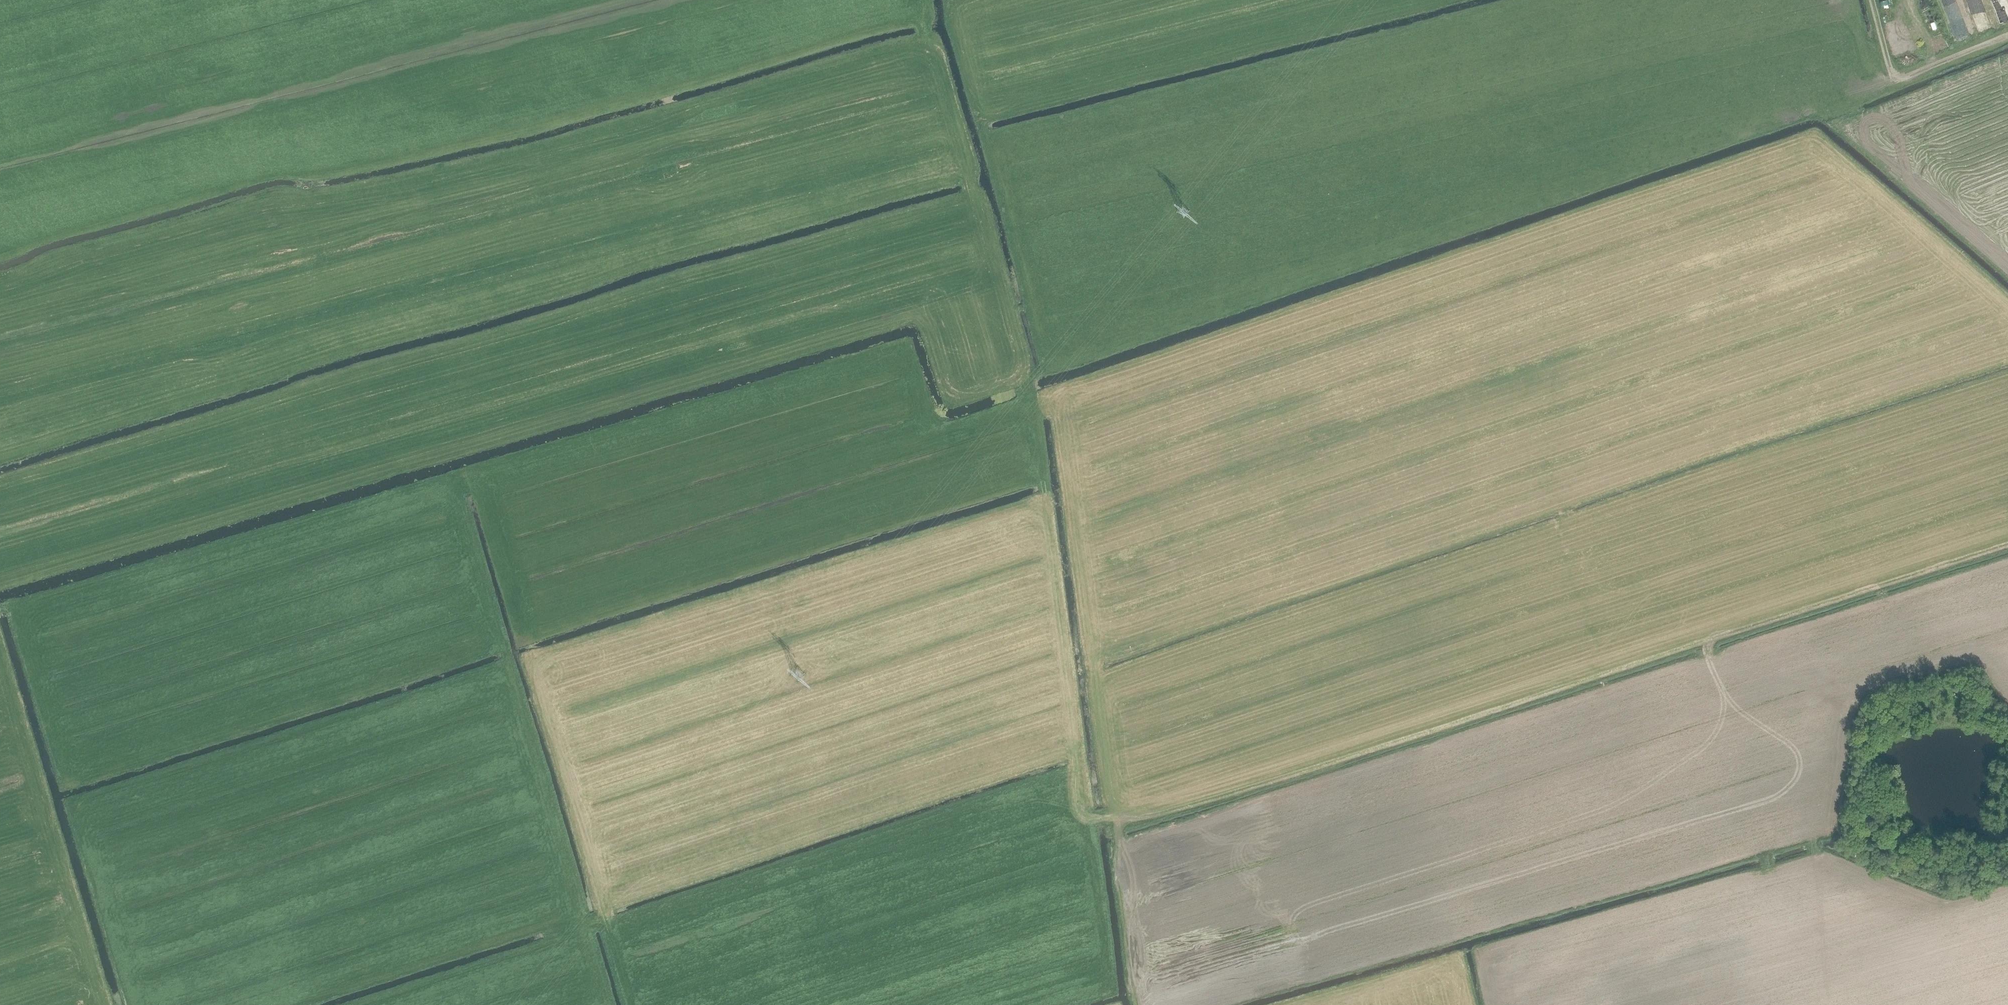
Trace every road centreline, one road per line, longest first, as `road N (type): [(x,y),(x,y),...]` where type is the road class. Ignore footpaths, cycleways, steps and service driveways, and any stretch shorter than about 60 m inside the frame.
road 1 (track): [(1872,0),(1895,76),(2007,34)]

